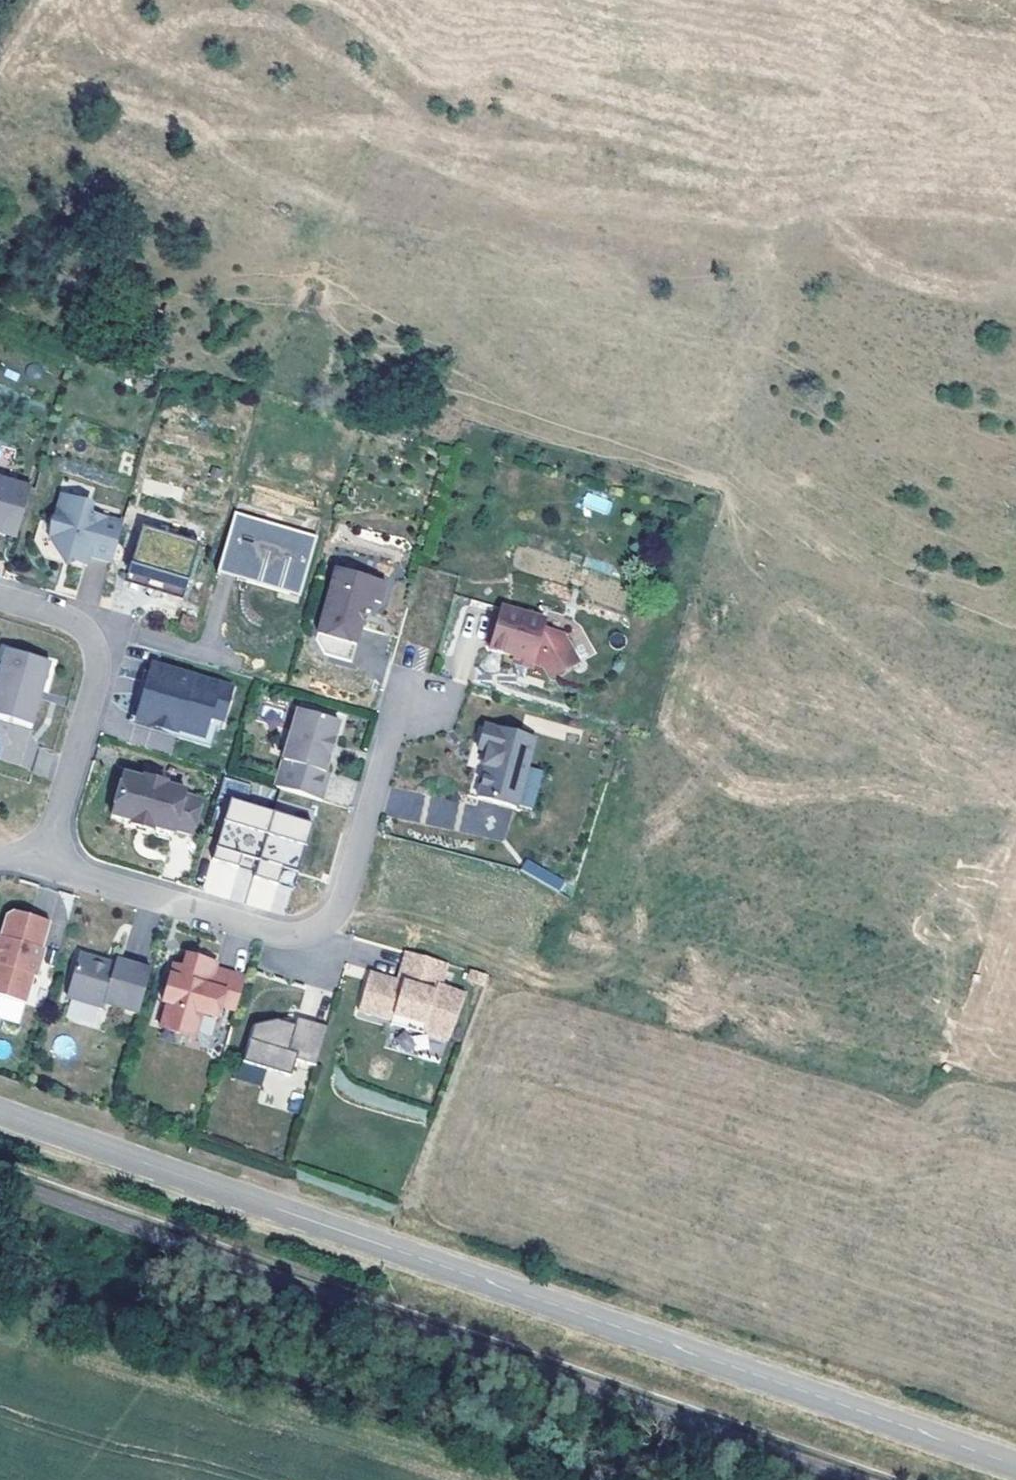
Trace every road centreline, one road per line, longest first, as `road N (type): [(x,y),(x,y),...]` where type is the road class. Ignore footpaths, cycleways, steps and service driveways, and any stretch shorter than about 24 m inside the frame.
road 1 (tertiary): [(1015,1465),(0,1114)]
road 2 (residential): [(41,863),(307,939),(339,917),(396,731),(432,697)]
road 3 (residential): [(41,863),(97,679),(98,653),(65,616),(0,597)]

